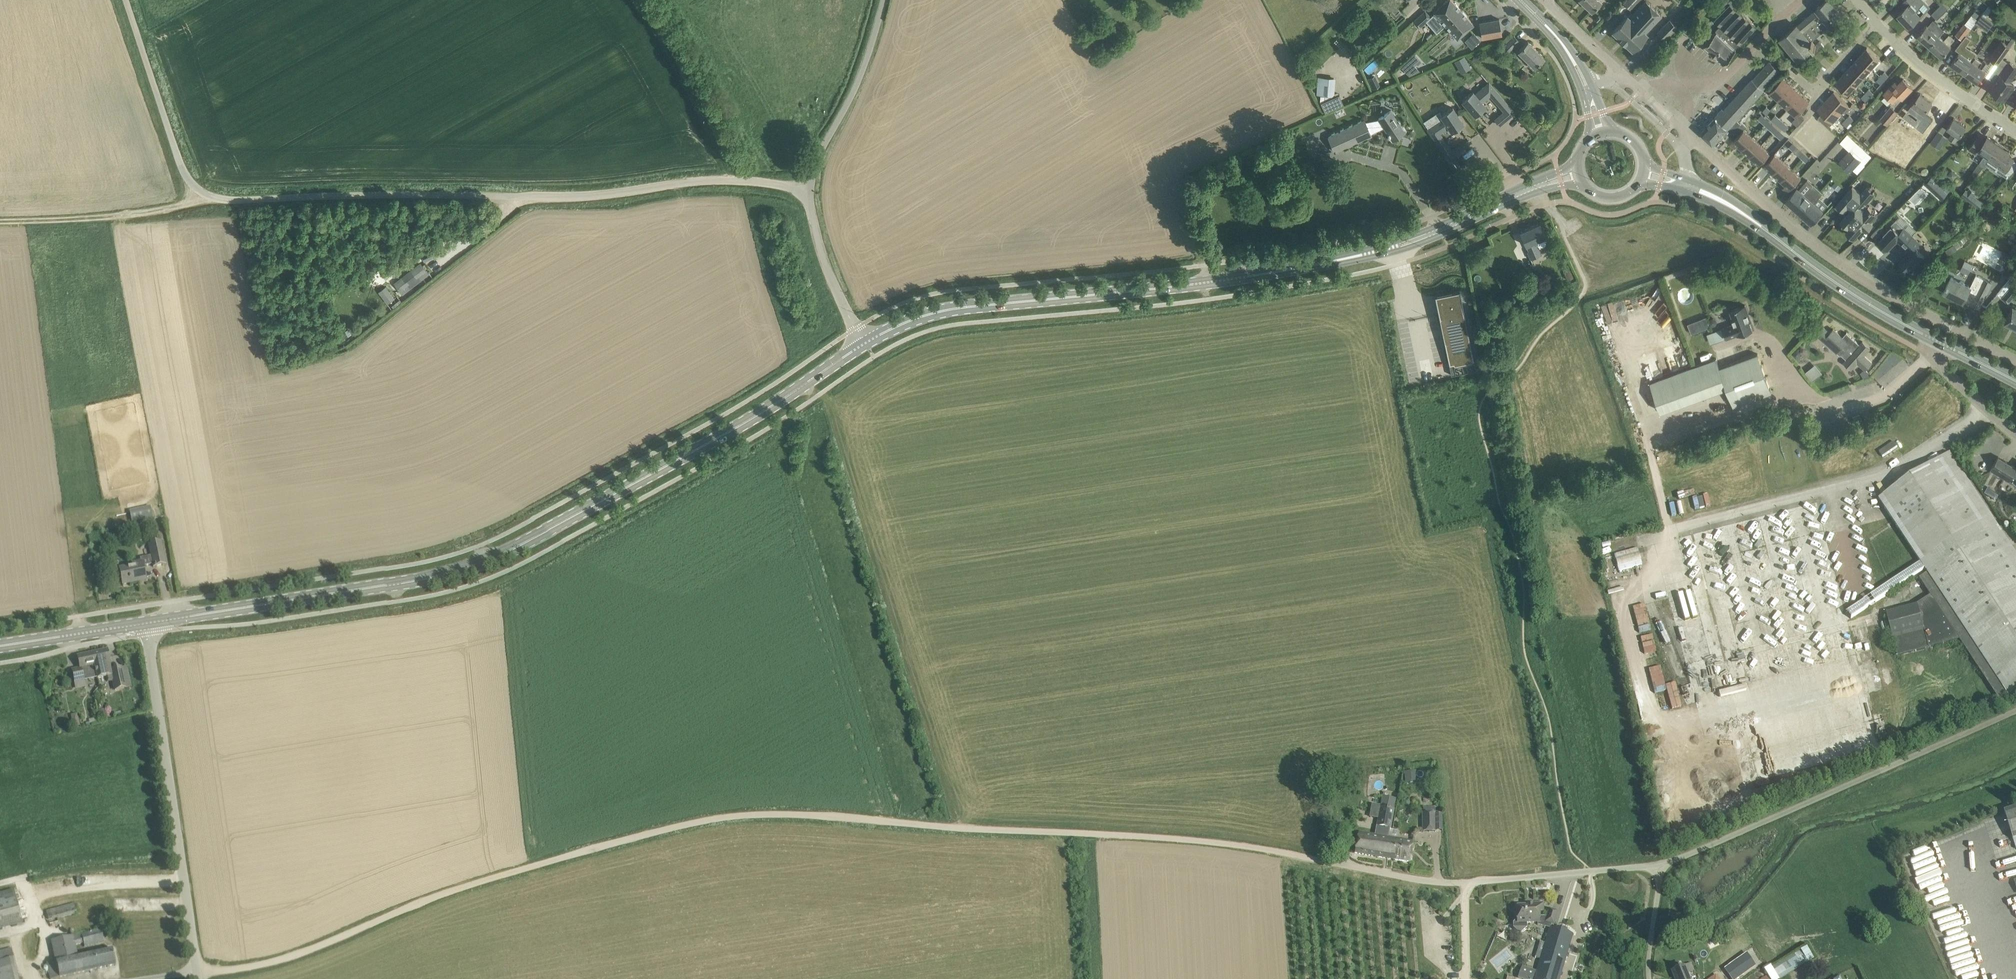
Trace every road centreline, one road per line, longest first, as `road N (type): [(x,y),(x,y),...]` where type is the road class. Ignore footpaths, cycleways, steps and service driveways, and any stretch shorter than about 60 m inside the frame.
road 1 (track): [(200,976),(315,953),(485,881),(744,812),(1218,841),(1315,857)]
road 2 (unclassified): [(811,189),(708,178),(570,196),(208,196),(185,175),(129,0)]
road 3 (primary): [(146,623),(478,564),(714,441),(864,344)]
road 4 (primary): [(864,344),(954,309),(1323,263)]
road 5 (residential): [(1685,133),(1837,262),(2015,362)]
road 6 (unclassified): [(1663,866),(2015,710)]
road 7 (unclassified): [(200,978),(146,623)]
road 8 (unclassified): [(1315,857),(1480,885),(1663,866)]
road 9 (primary): [(1577,161),(1440,225),(1323,263)]
road 10 (primary): [(1323,263),(1417,245),(1545,190),(1583,184)]
road 11 (track): [(0,220),(138,216),(208,196)]
road 12 (primary): [(1941,343),(1862,300),(1767,231)]
road 13 (unclassified): [(888,0),(811,189)]
road 14 (residential): [(2015,129),(1876,23)]
road 15 (unclassified): [(811,189),(818,240),(864,344)]
road 16 (primary): [(146,623),(0,646)]
road 17 (residential): [(1790,69),(1813,92),(1876,23)]
road 18 (residential): [(1941,343),(1939,362),(2015,435)]

